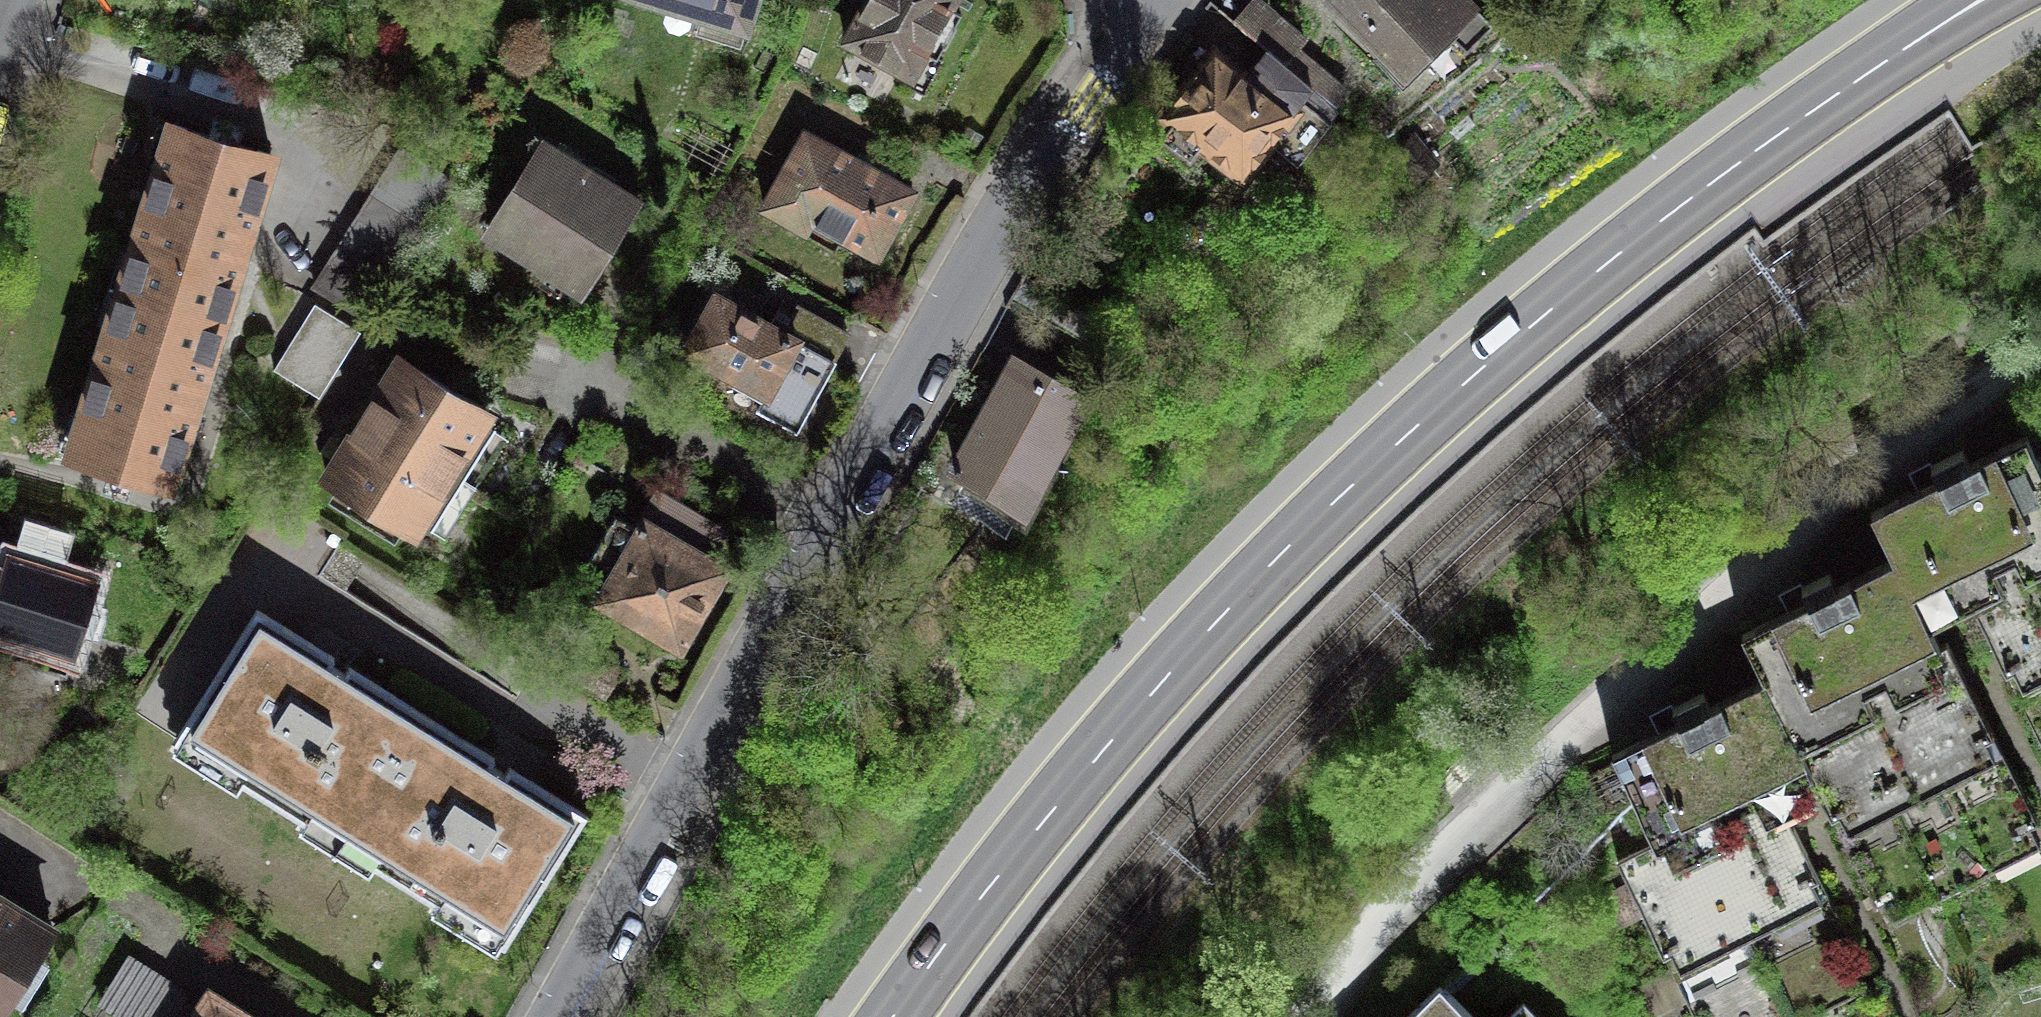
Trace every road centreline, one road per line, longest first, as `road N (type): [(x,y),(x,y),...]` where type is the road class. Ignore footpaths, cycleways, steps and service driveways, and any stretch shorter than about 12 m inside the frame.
road 1 (primary): [(896,1016),(1104,749),(1317,518),(1552,309),(1718,178),(1981,0)]
road 2 (residential): [(557,1016),(1027,172),(1153,0)]
road 3 (residential): [(2040,356),(1838,487),(1479,819)]
road 4 (residential): [(1479,819),(1374,931),(1318,1016)]

